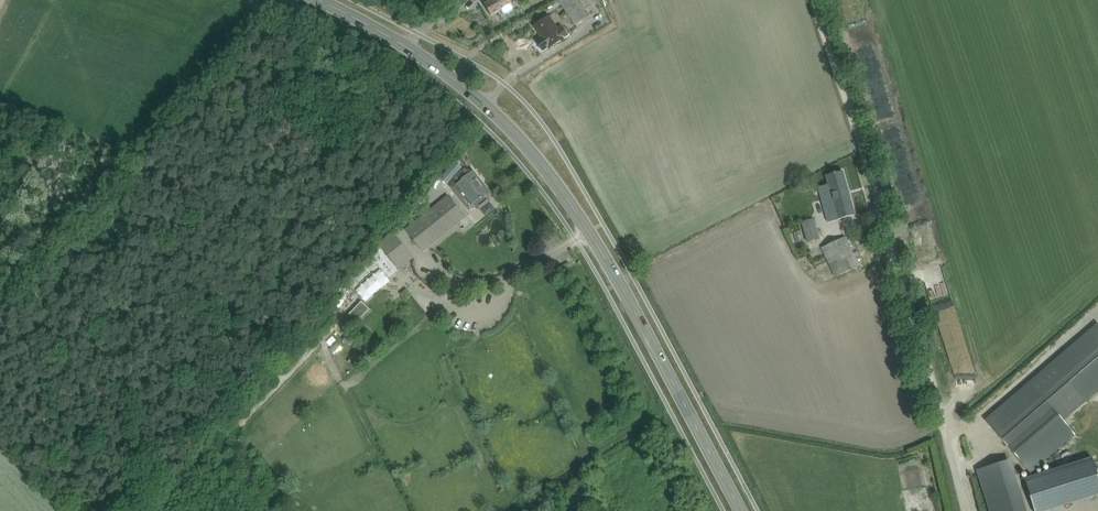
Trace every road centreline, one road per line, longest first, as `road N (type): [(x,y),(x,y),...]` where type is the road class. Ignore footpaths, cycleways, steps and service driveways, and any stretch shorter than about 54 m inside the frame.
road 1 (secondary): [(742,510),(601,250),(537,158),(440,70),(321,0)]
road 2 (track): [(944,431),(813,0)]

